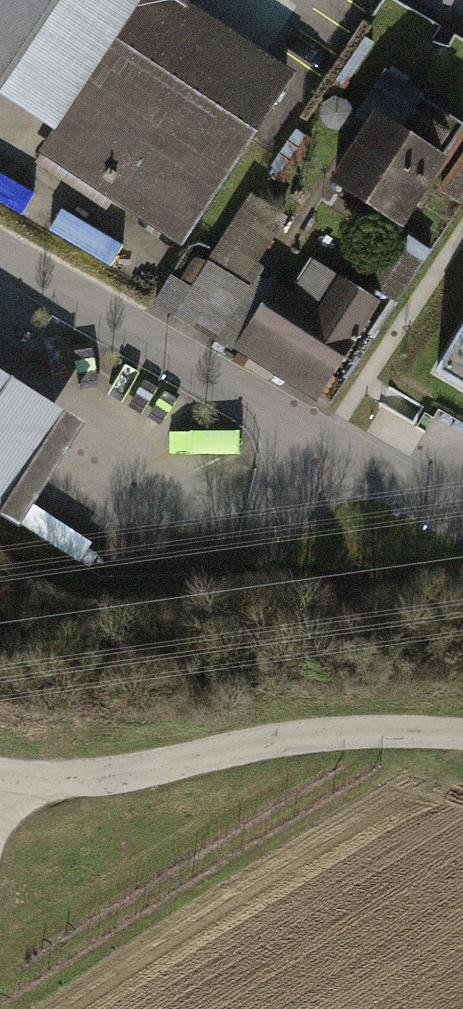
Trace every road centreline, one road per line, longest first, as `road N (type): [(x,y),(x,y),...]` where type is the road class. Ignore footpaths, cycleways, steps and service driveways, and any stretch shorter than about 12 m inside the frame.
road 1 (residential): [(0,257),(462,524)]
road 2 (residential): [(462,735),(307,735),(114,773),(0,775)]

